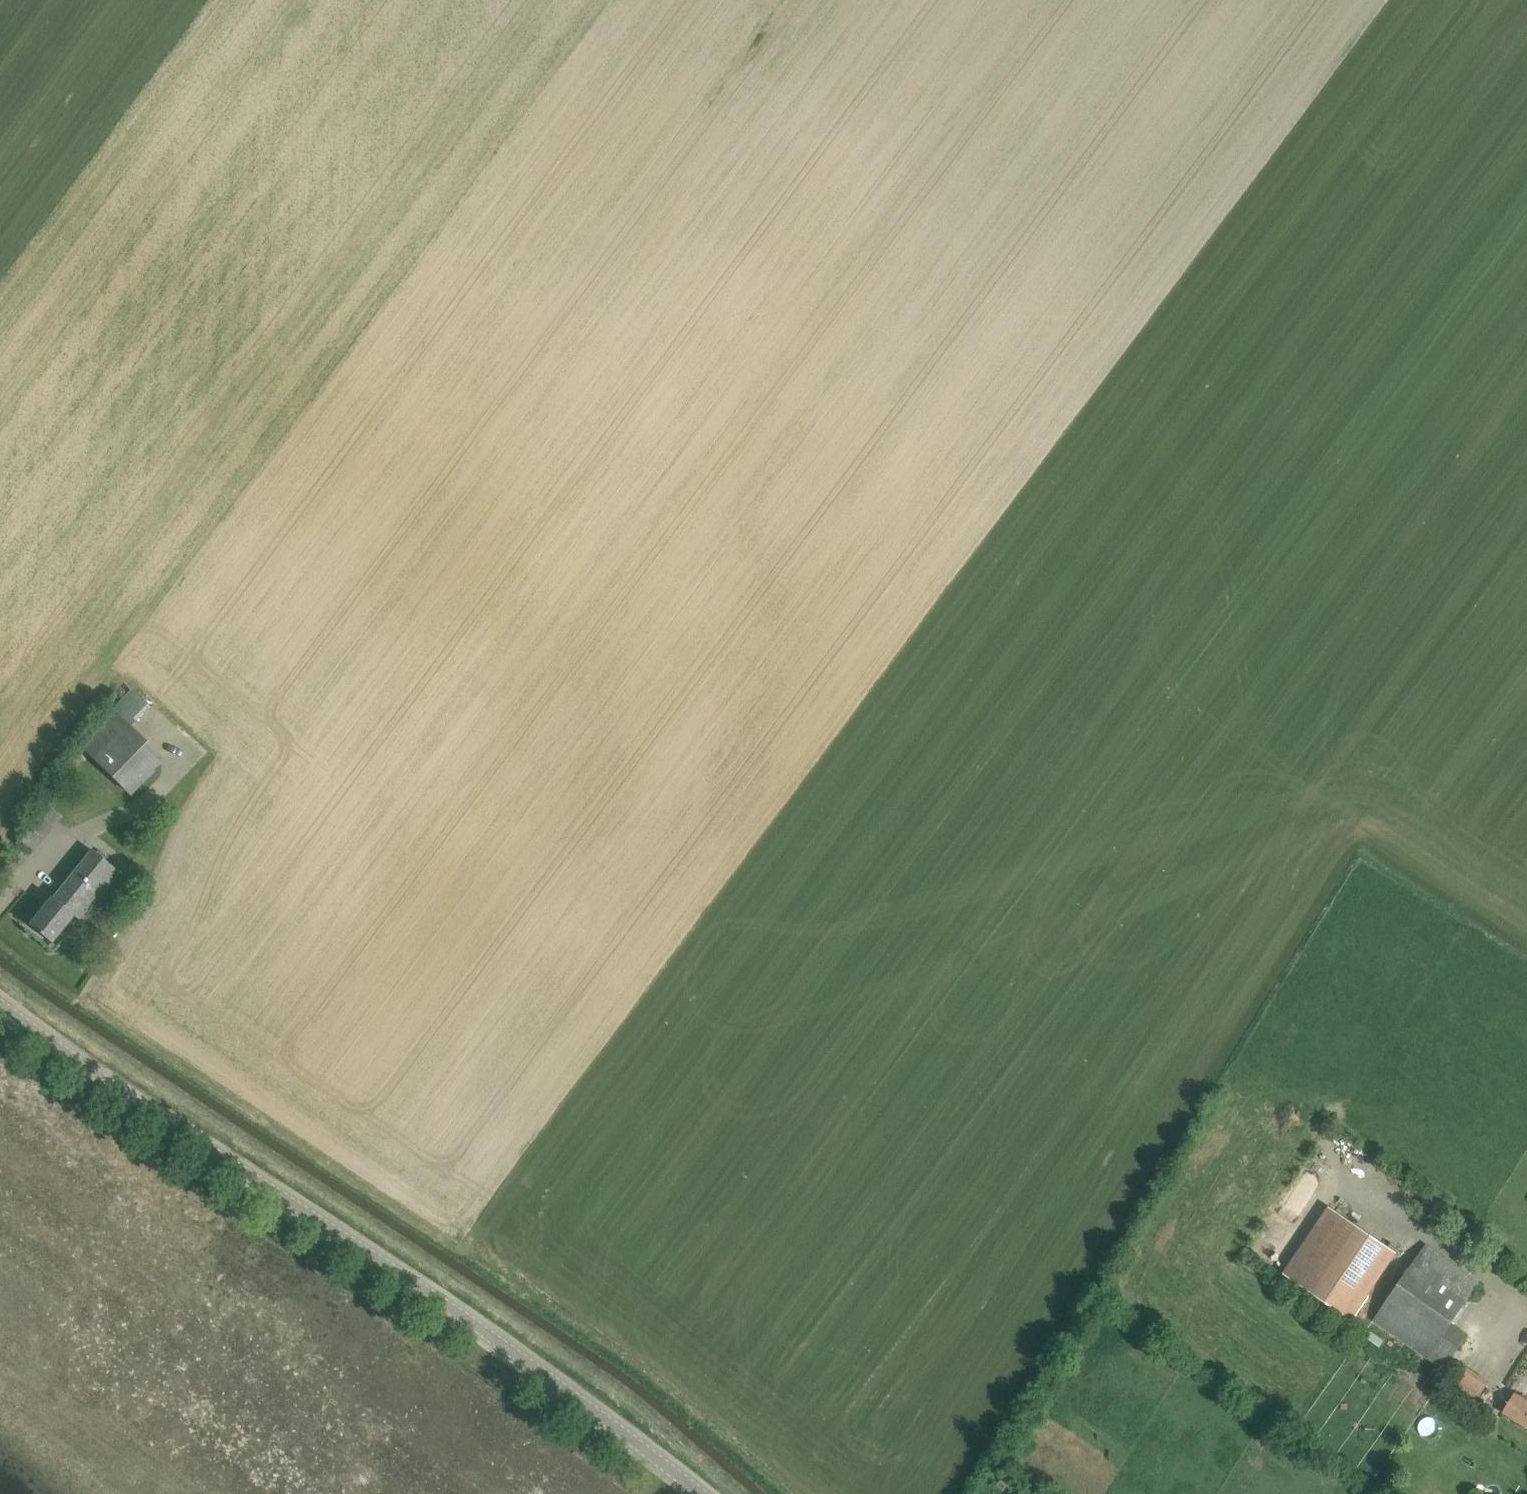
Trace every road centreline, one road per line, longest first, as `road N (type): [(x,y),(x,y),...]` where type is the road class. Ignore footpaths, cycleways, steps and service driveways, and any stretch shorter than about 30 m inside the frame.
road 1 (tertiary): [(716,1493),(535,1354),(181,1140),(0,999)]

